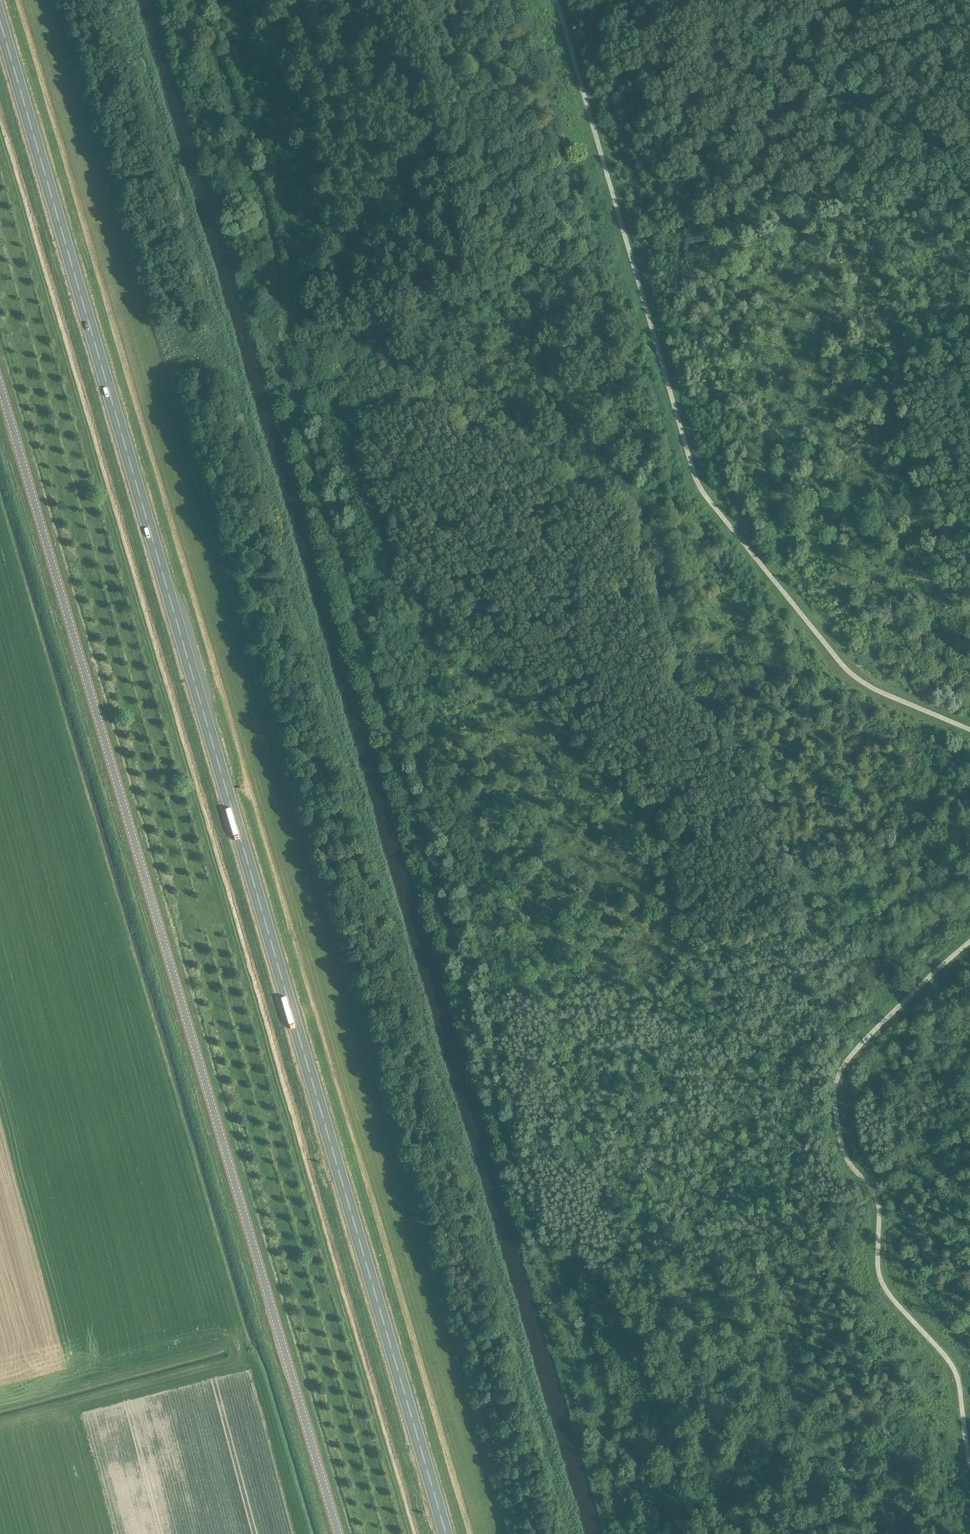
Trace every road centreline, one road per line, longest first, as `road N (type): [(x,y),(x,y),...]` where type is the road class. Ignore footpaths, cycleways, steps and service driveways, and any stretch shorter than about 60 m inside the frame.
road 1 (trunk): [(446,1533),(0,21)]
road 2 (unclassified): [(336,1533),(0,399)]

